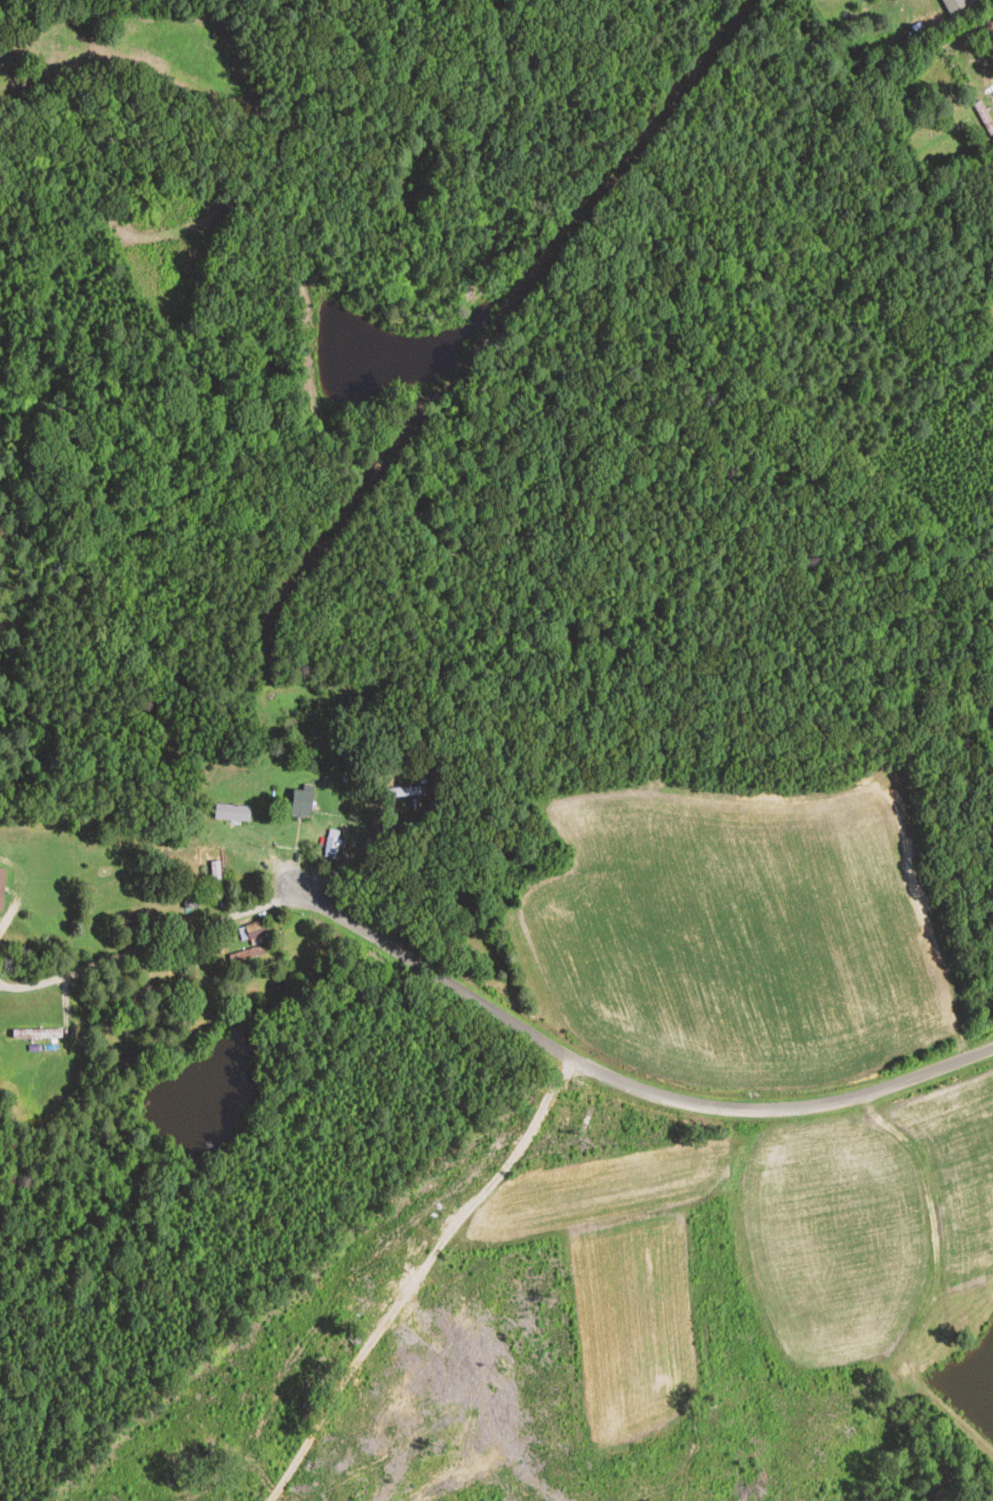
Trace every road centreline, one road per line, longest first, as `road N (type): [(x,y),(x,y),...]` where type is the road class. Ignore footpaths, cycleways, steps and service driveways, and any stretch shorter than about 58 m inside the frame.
road 1 (residential): [(298,862),(404,958),(557,1053),(686,1109),(749,1119),(844,1106),(992,1052)]

